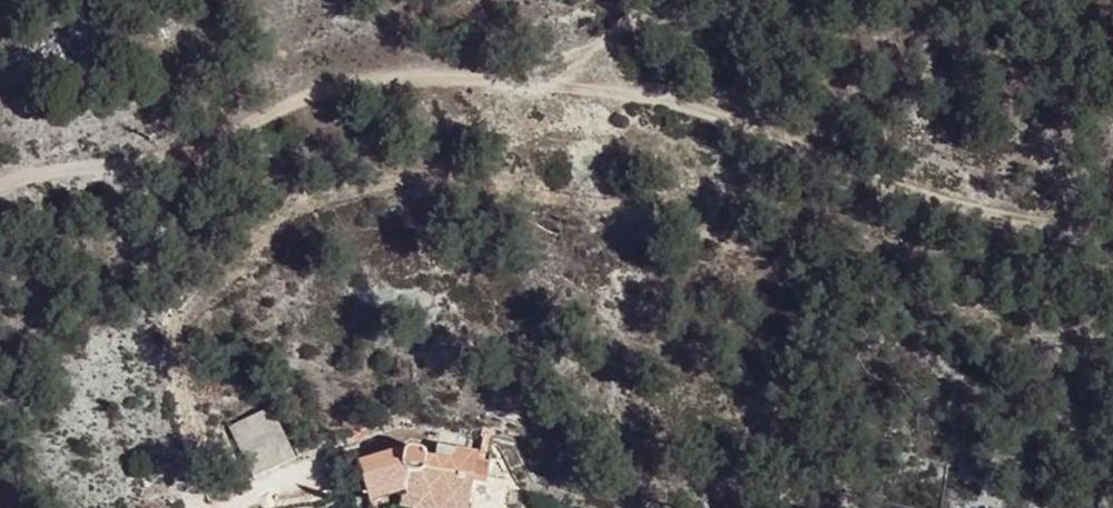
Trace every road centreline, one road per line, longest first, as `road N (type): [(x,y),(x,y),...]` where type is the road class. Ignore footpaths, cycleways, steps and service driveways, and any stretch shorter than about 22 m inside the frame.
road 1 (track): [(0,198),(181,163),(295,123),(551,92),(773,140),(902,192),(1083,233),(1112,230)]
road 2 (track): [(551,92),(603,34),(683,0)]
road 3 (track): [(333,466),(215,507)]

